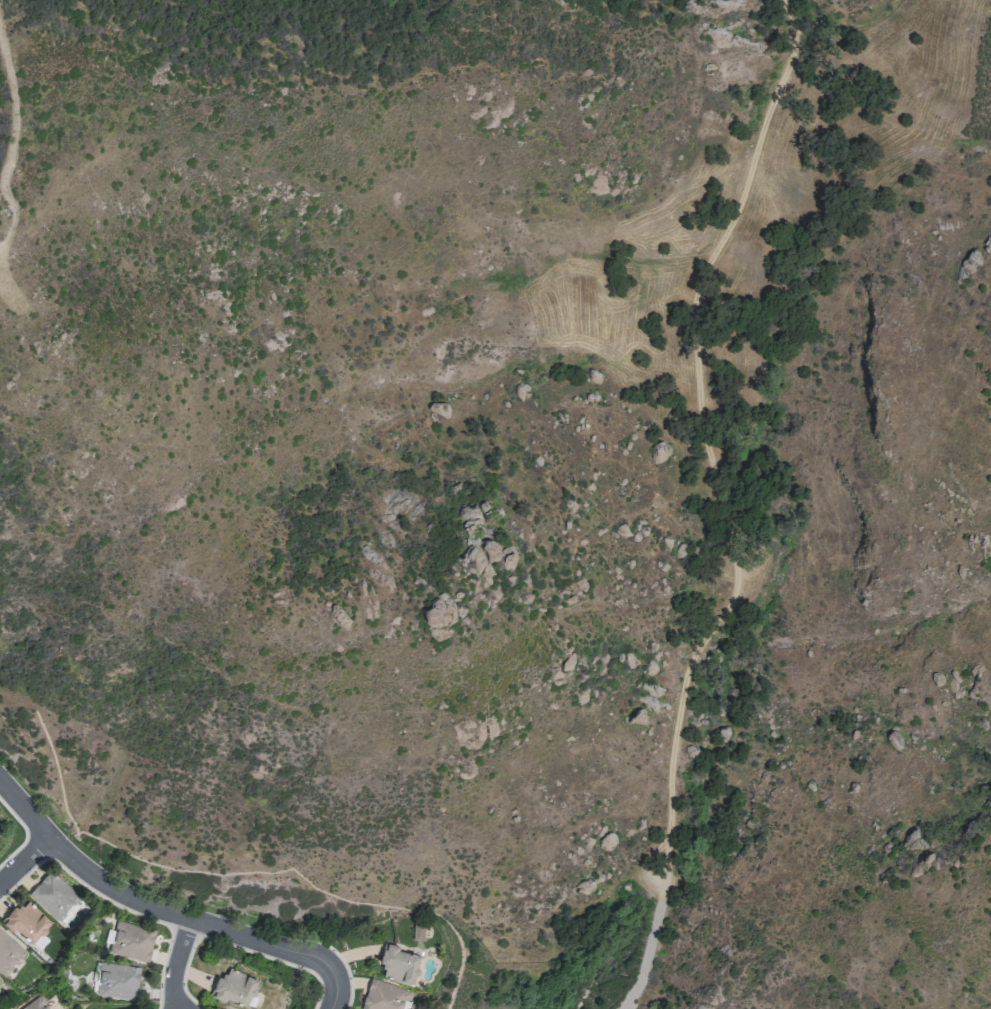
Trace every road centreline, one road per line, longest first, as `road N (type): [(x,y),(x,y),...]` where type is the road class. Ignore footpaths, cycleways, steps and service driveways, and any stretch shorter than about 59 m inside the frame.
road 1 (track): [(659,903),(688,673),(739,584),(699,390),(695,309),(793,50),(794,18),(781,0)]
road 2 (residential): [(333,970),(311,952),(146,903),(51,837)]

